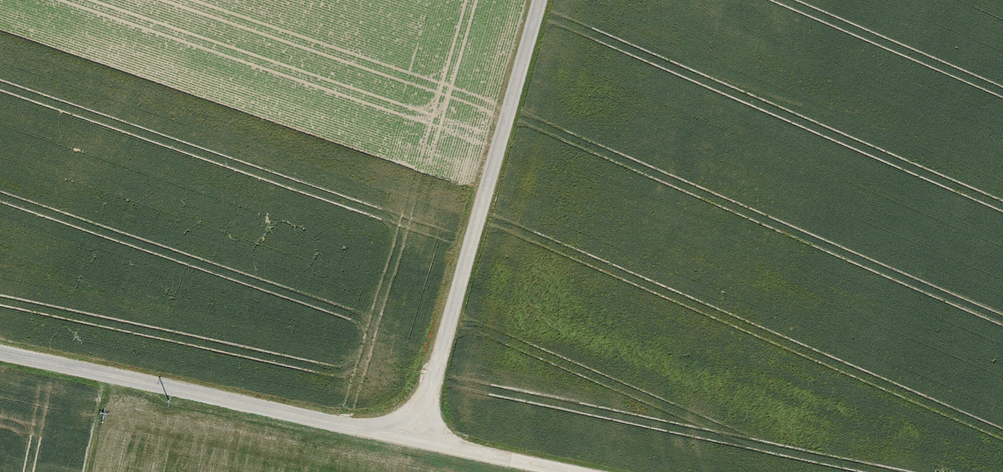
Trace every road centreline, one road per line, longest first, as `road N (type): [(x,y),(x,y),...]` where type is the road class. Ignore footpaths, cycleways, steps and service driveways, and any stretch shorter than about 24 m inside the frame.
road 1 (unclassified): [(537,0),(413,439)]
road 2 (unclassified): [(0,354),(413,439)]
road 3 (unclassified): [(413,439),(574,471)]

